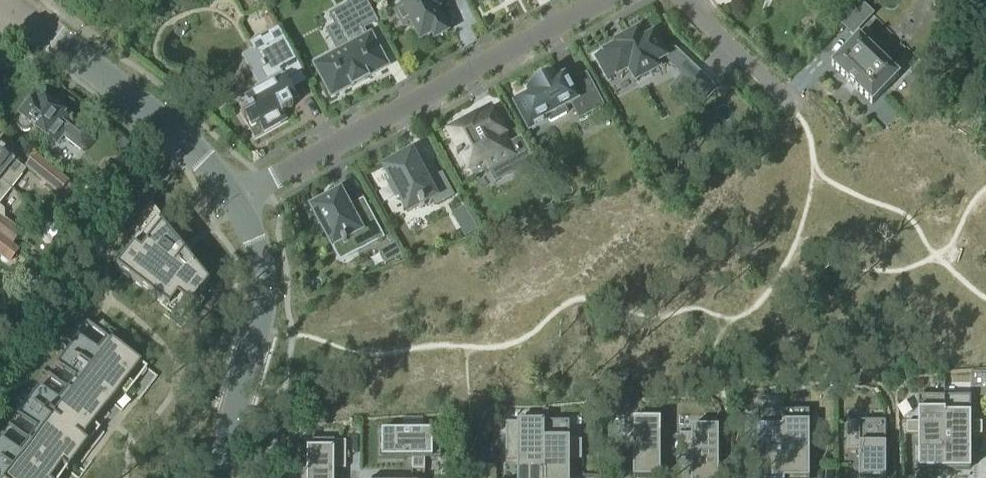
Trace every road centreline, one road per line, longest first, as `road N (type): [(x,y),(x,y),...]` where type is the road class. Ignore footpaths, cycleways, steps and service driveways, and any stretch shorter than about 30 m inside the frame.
road 1 (residential): [(239,198),(606,0)]
road 2 (tertiary): [(239,198),(184,135),(13,6)]
road 3 (tertiary): [(239,198),(267,280),(267,312),(237,396)]
road 4 (residential): [(686,0),(794,107)]

